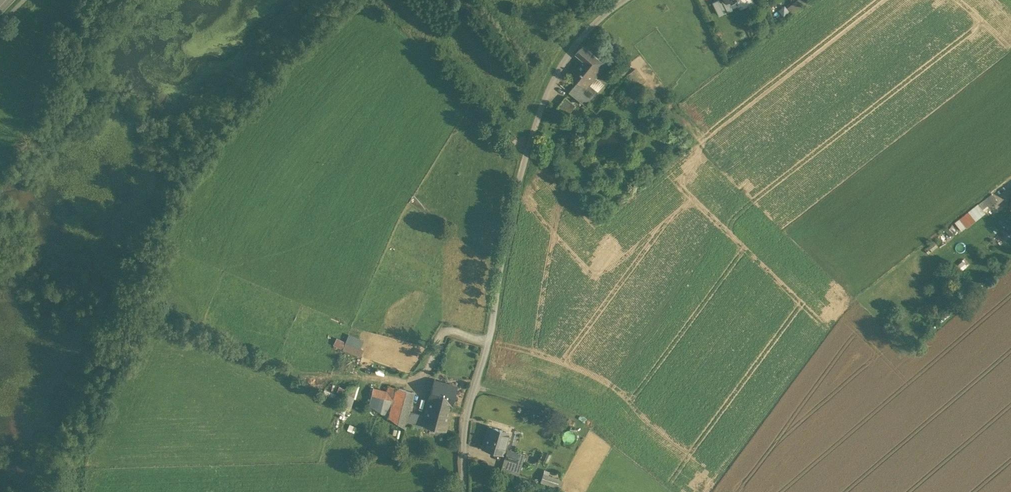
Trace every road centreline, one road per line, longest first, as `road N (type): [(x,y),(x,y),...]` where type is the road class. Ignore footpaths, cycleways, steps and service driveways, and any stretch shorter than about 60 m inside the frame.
road 1 (unclassified): [(624,0),(566,56),(544,109),(472,413),(469,491)]

